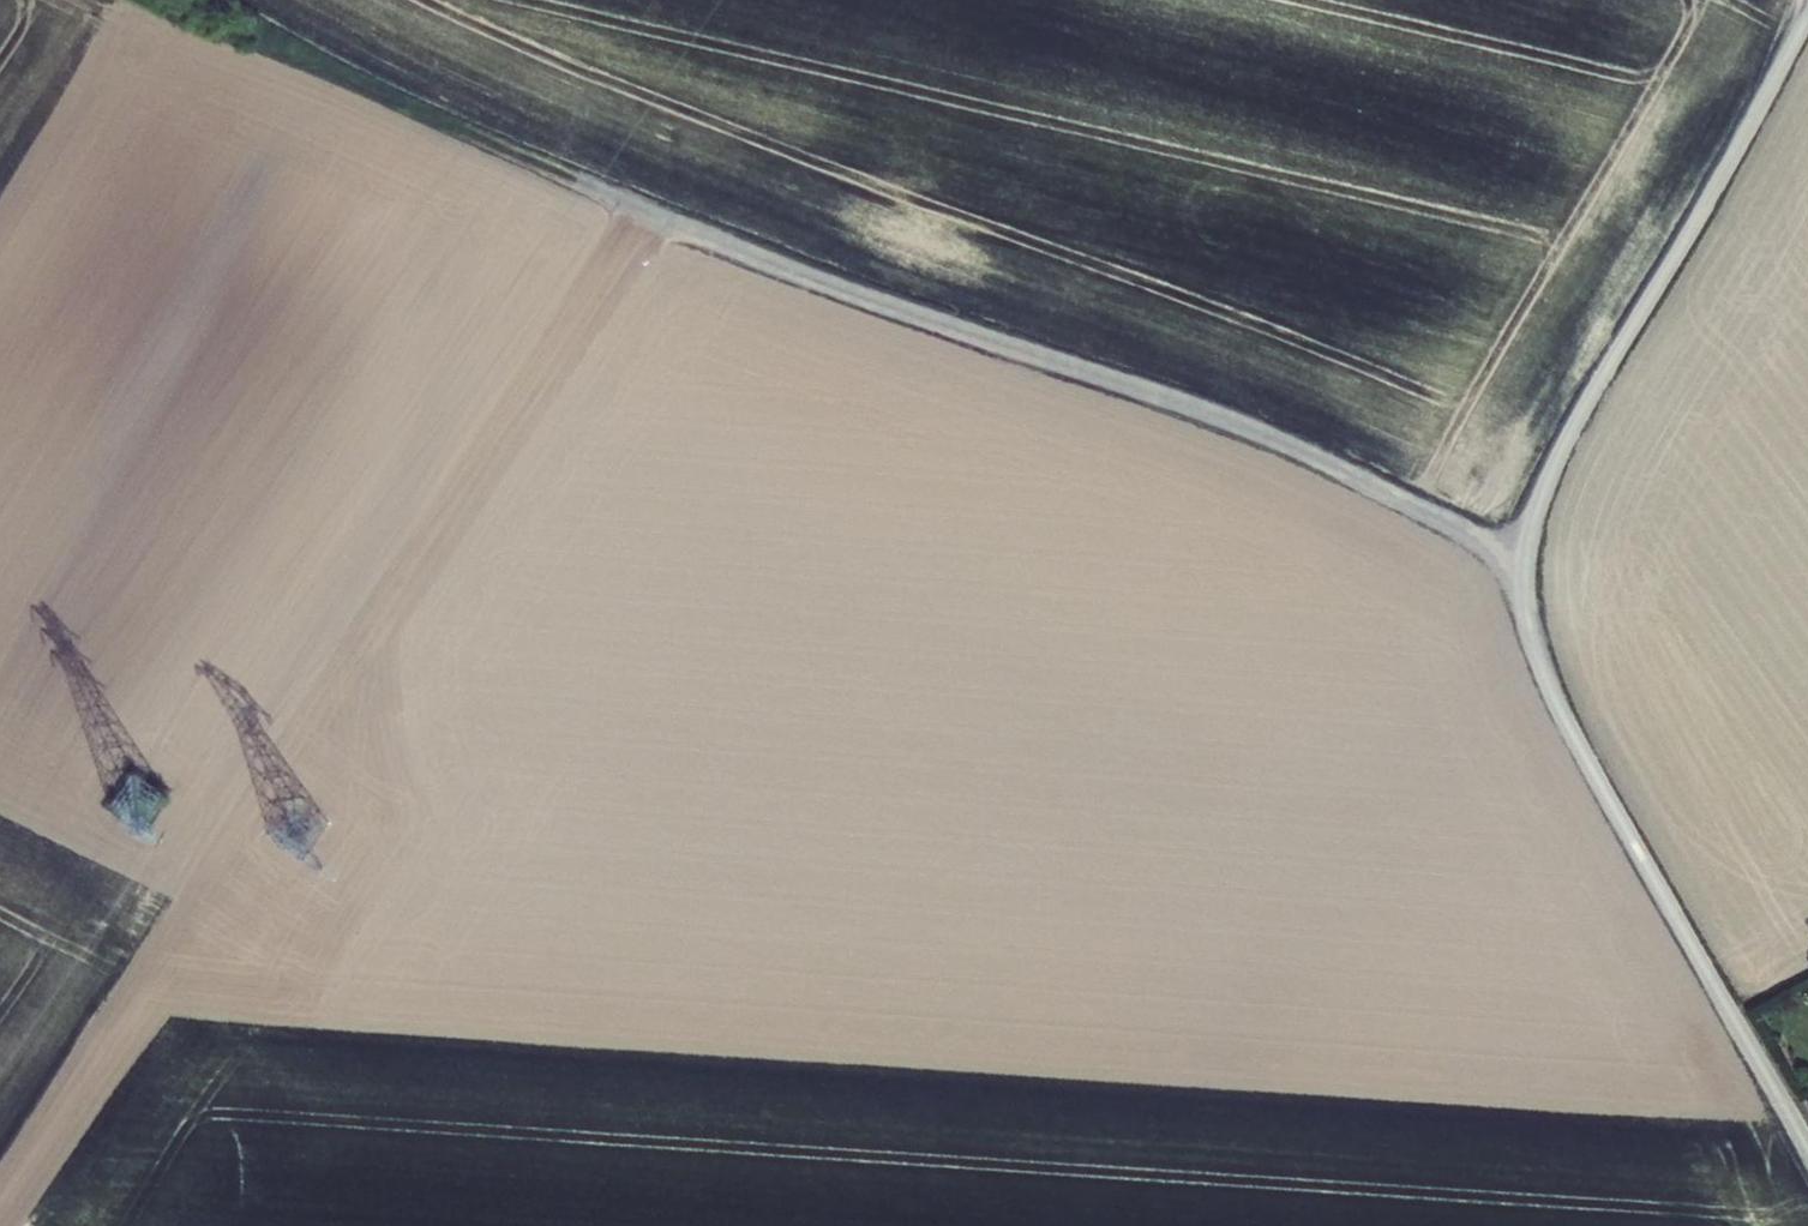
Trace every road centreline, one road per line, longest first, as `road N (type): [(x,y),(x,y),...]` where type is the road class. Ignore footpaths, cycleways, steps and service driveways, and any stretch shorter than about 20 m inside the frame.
road 1 (unclassified): [(1807,14),(1543,485),(1519,584),(1528,641),(1554,702),(1807,1155)]

